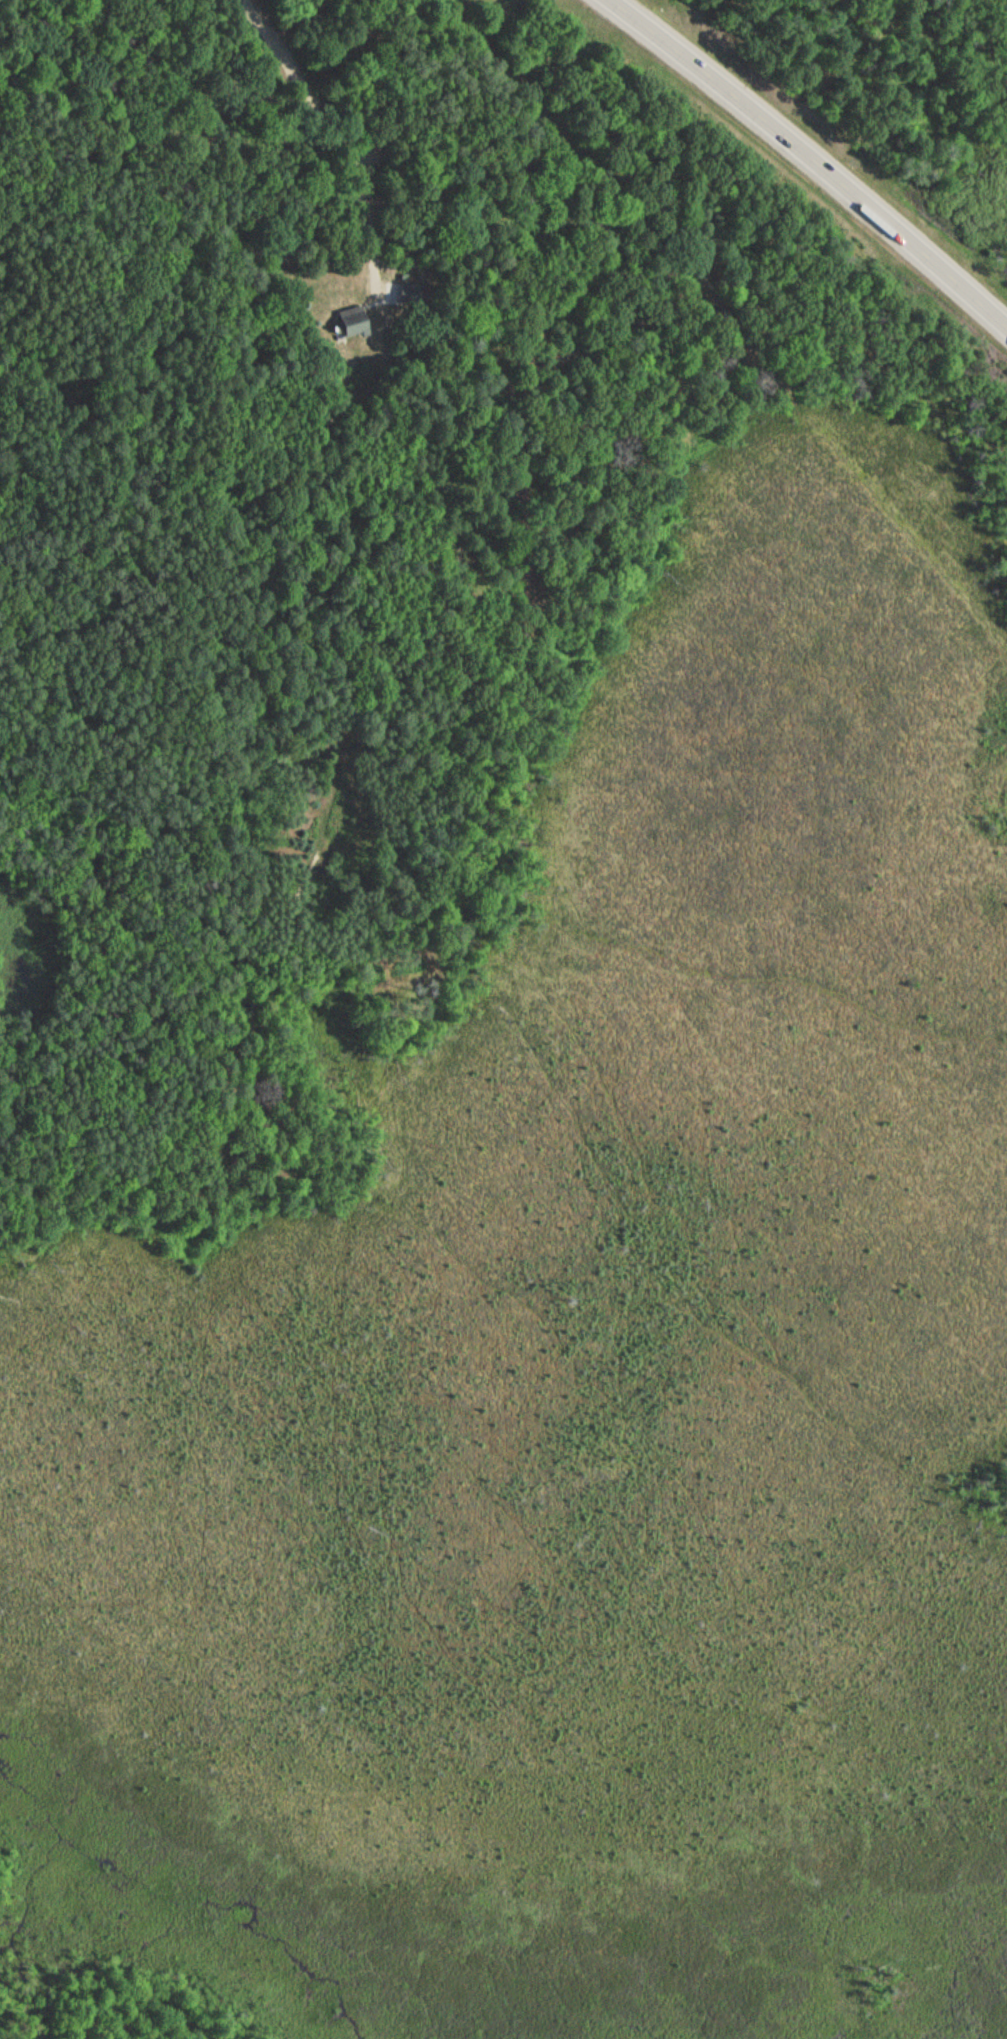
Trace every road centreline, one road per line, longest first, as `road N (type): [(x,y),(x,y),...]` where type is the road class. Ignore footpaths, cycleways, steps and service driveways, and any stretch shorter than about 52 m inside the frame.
road 1 (primary): [(1006,324),(615,0)]

